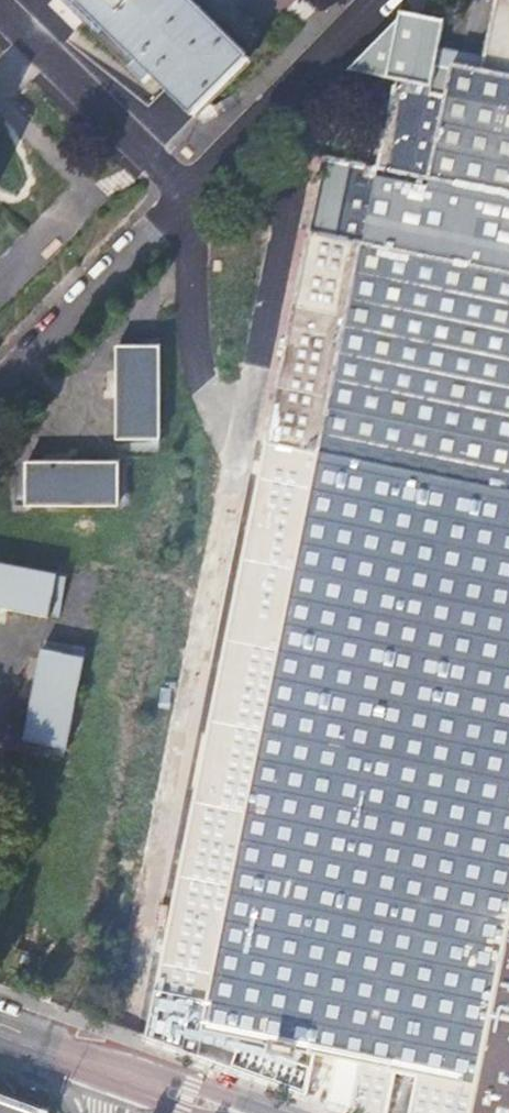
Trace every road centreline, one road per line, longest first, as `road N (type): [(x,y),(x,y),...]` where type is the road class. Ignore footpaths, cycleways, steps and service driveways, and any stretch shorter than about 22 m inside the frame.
road 1 (tertiary): [(238,1112),(102,1066)]

